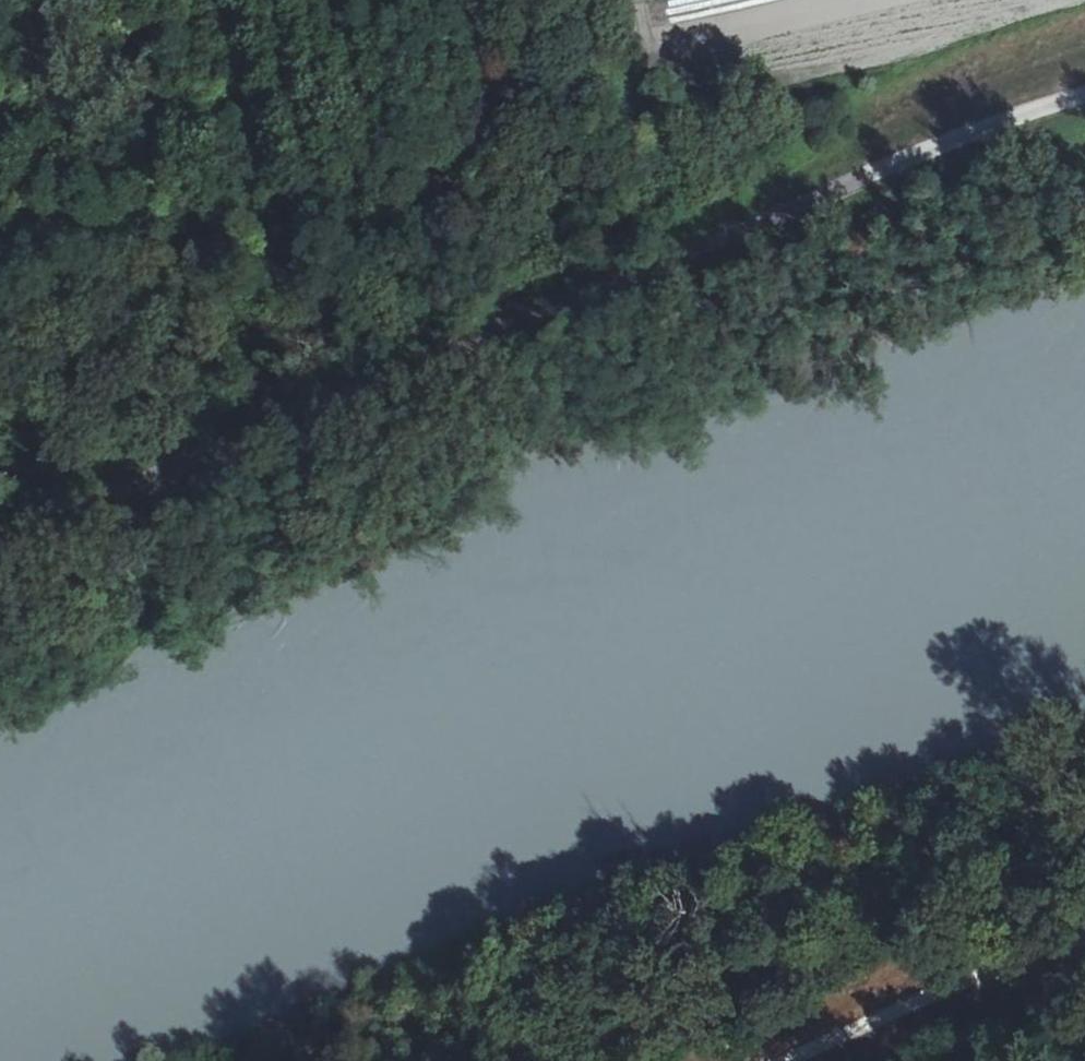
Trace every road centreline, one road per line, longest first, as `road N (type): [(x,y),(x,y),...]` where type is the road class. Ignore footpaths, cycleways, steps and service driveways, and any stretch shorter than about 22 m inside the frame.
road 1 (track): [(786,1060),(1084,948)]

